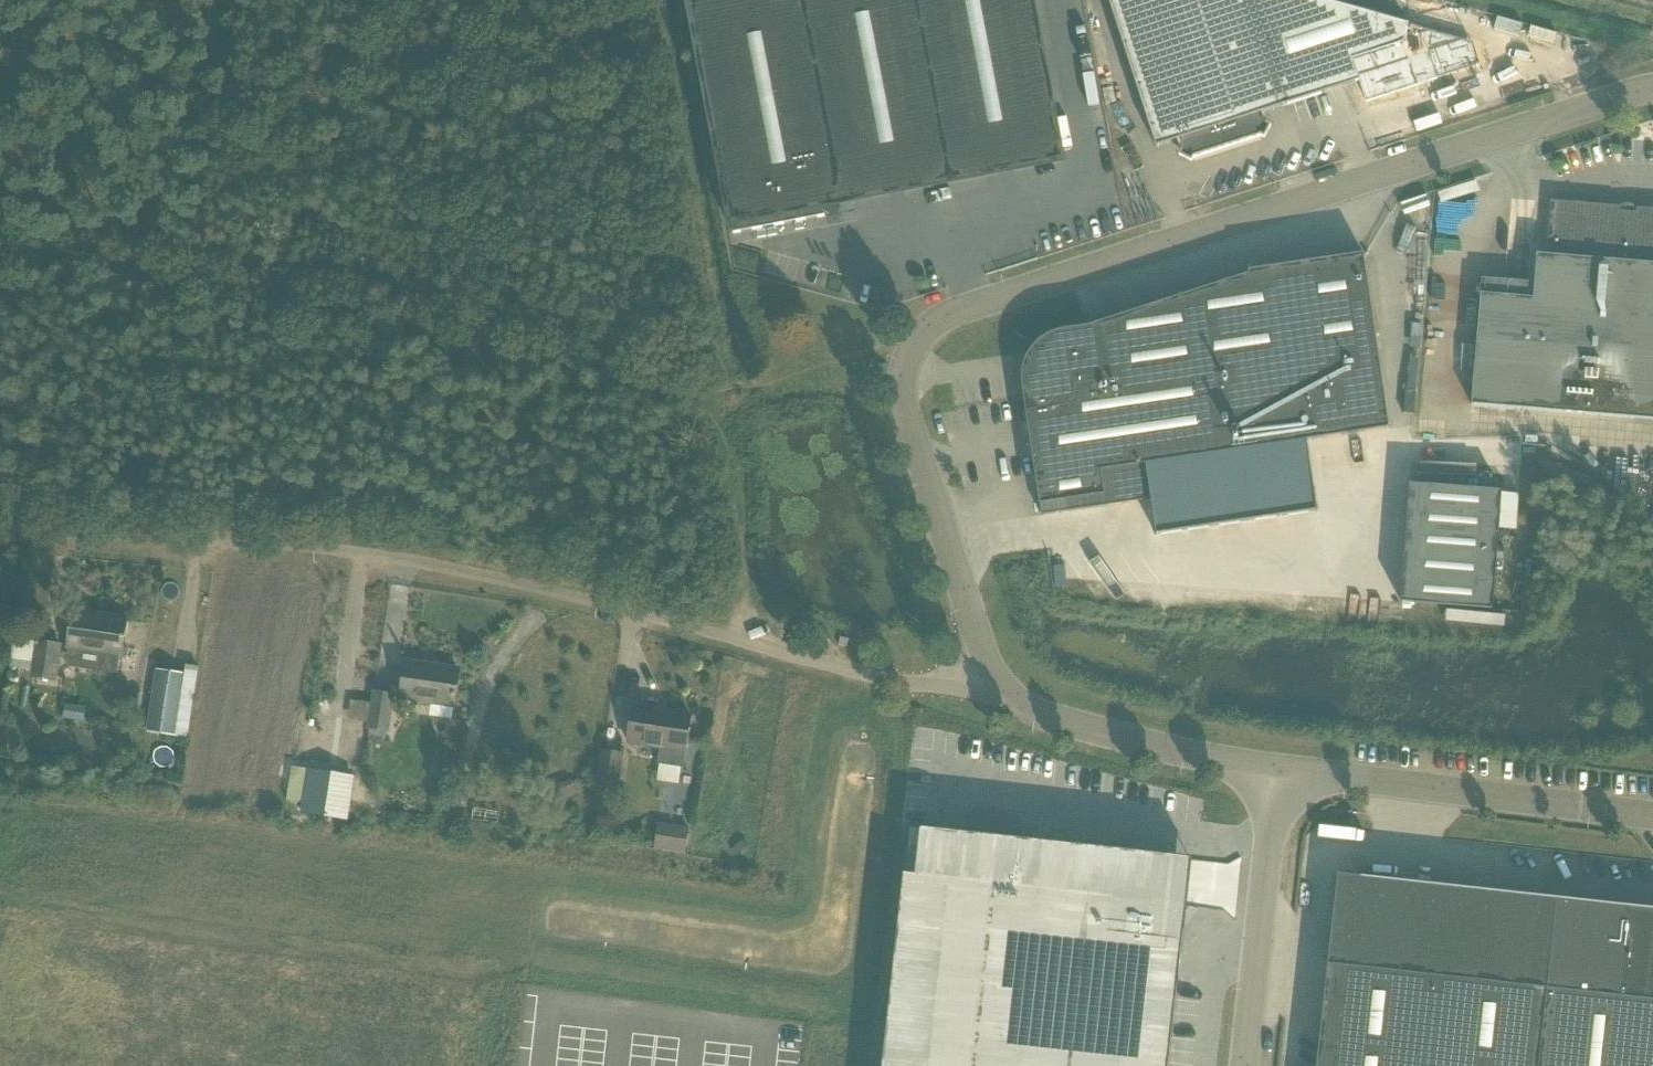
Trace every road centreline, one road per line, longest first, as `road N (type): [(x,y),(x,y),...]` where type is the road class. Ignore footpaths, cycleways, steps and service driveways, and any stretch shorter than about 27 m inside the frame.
road 1 (unclassified): [(990,675),(918,416),(911,359),(927,328),(1604,112),(1652,107)]
road 2 (track): [(0,250),(135,270),(704,398),(746,614),(744,648)]
road 3 (unclassified): [(990,675),(934,683),(875,679),(444,567),(120,547),(57,556)]
road 4 (unclassified): [(1652,816),(1286,766)]
road 5 (unclassified): [(1286,766),(1080,723),(1027,703),(990,675)]
road 6 (residential): [(1249,1065),(1286,766)]

